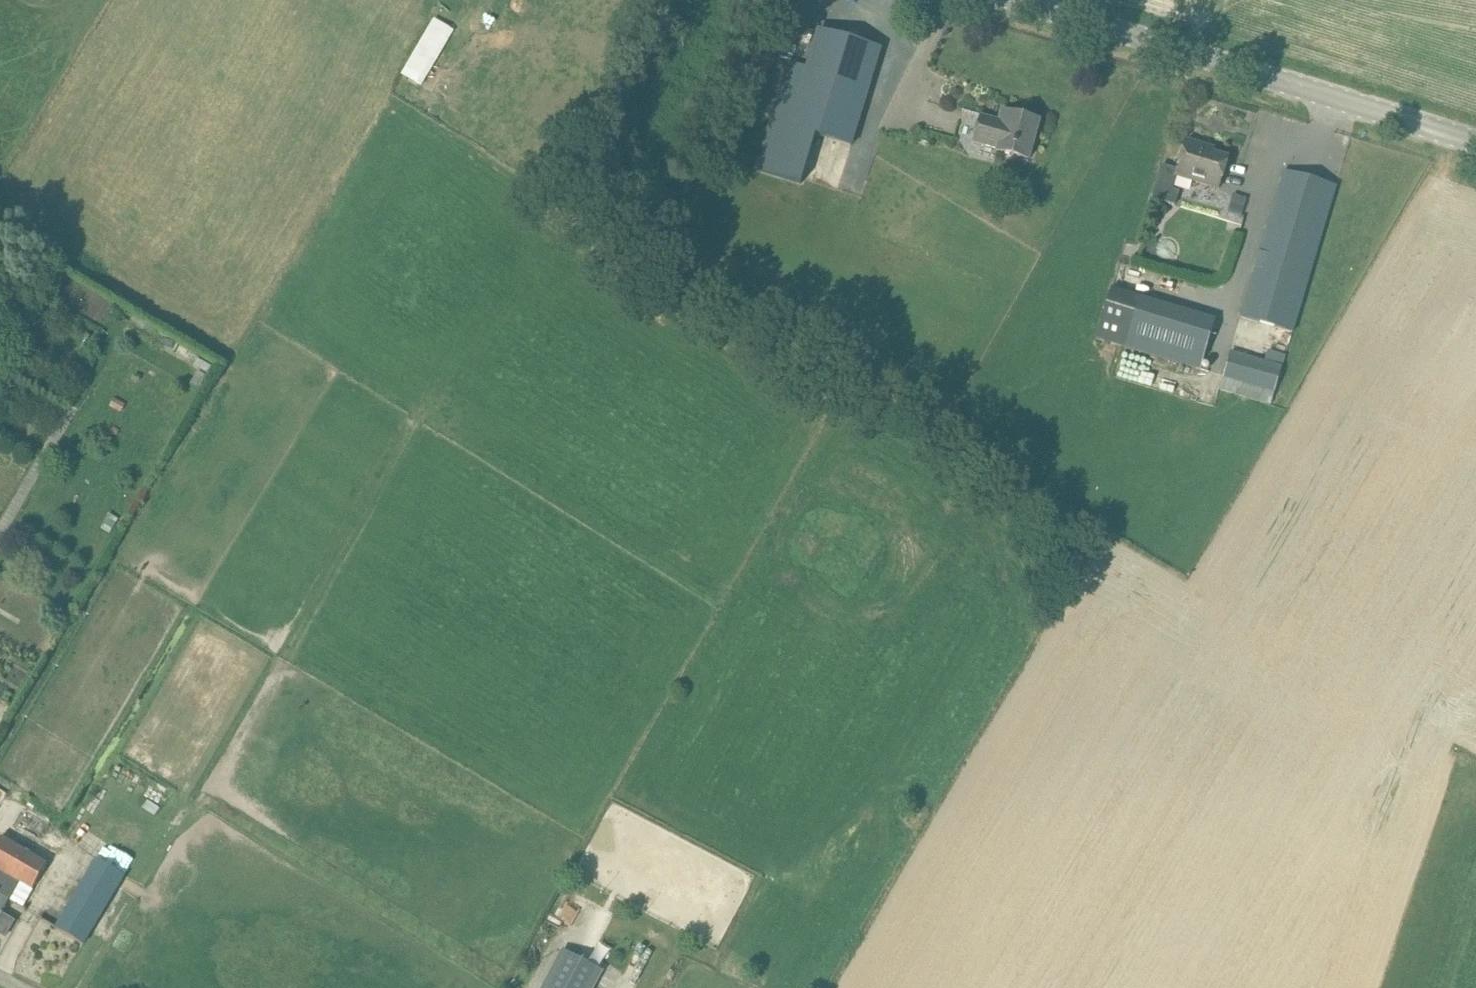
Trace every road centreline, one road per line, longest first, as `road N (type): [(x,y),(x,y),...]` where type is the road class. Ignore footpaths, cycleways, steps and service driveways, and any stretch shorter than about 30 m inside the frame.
road 1 (tertiary): [(1475,143),(1013,0)]

